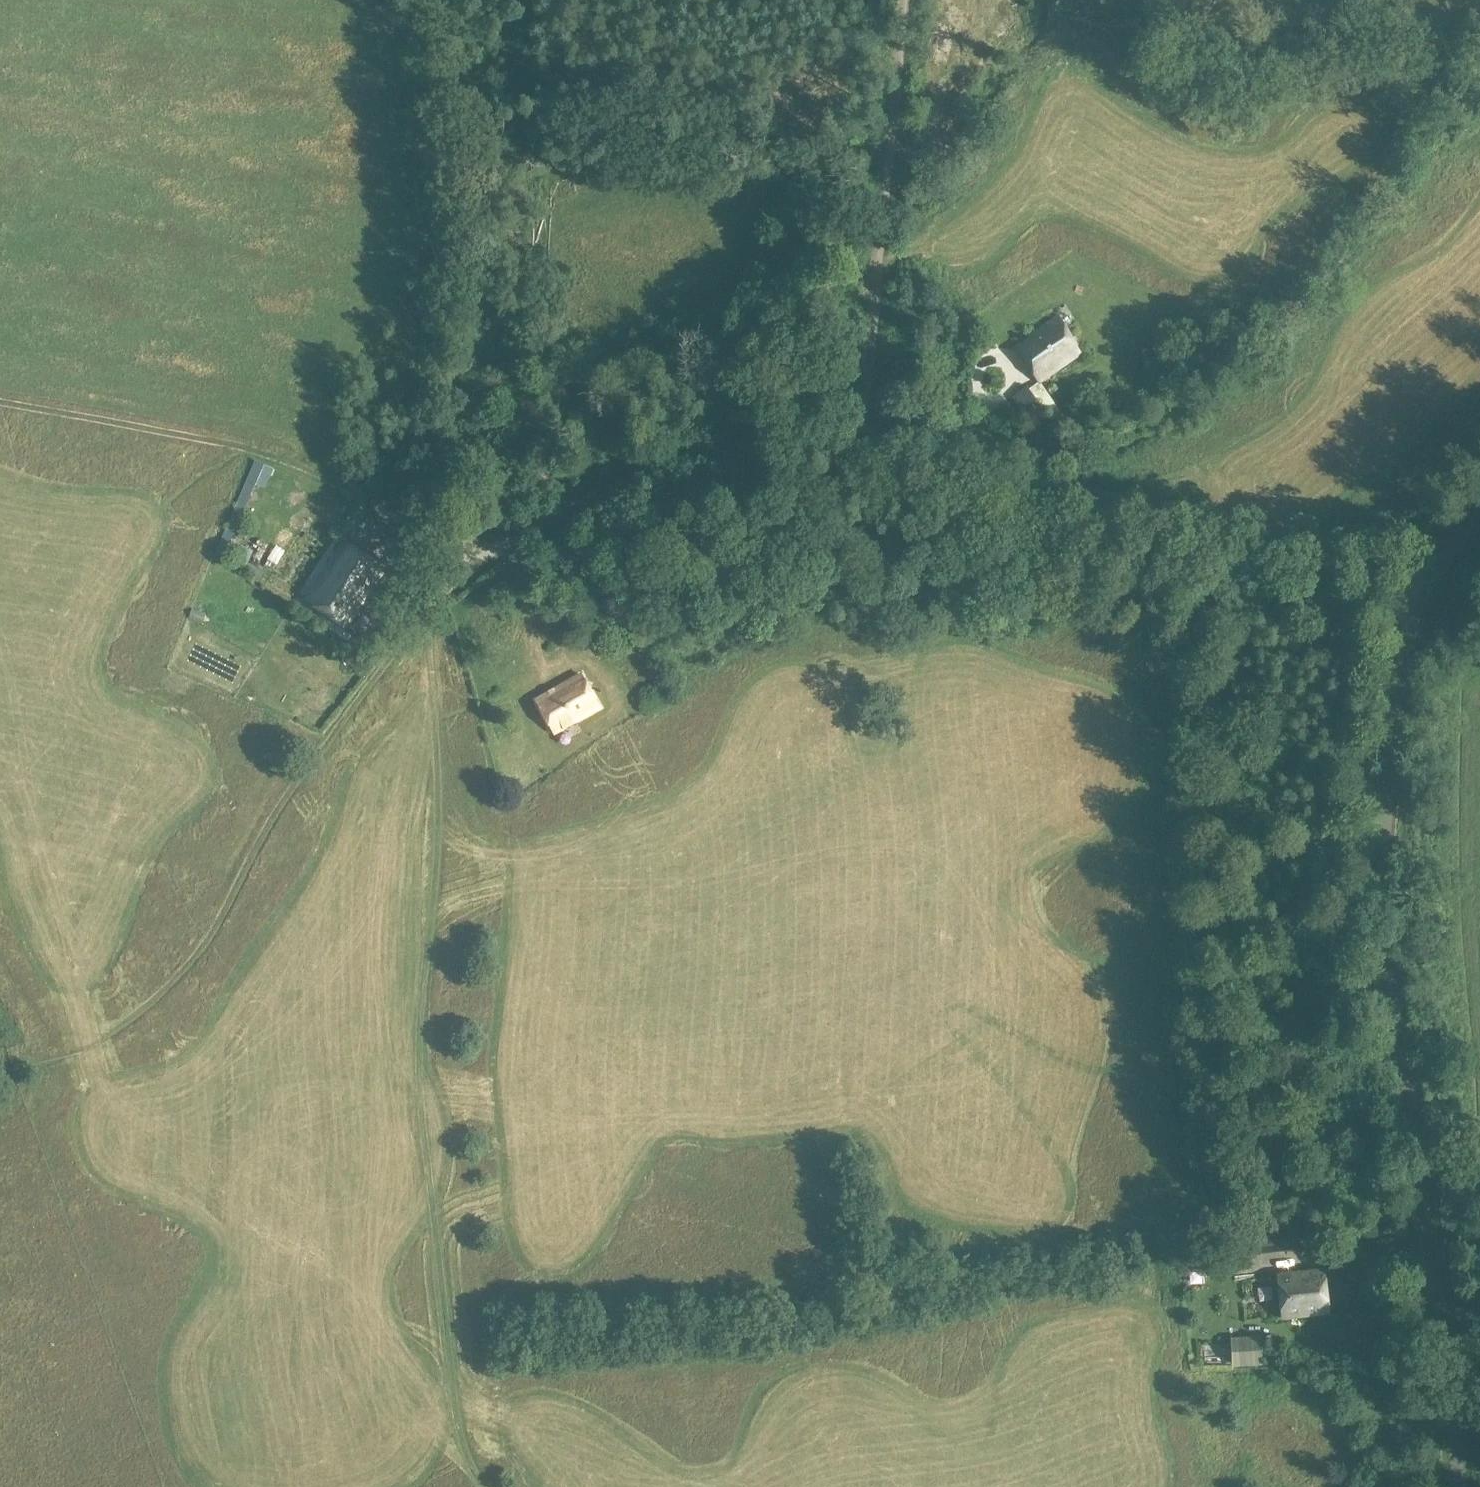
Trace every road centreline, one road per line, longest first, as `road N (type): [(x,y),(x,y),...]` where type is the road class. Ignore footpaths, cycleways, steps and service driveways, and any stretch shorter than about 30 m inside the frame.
road 1 (track): [(864,414),(735,438),(633,475),(475,553),(311,764),(208,932),(122,1030),(11,1066)]
road 2 (track): [(1424,587),(1126,503),(864,414),(897,0)]
road 3 (unclassified): [(1457,1486),(1380,891),(1410,617),(1434,571),(1479,518)]
road 4 (track): [(475,553),(274,453),(0,399)]

